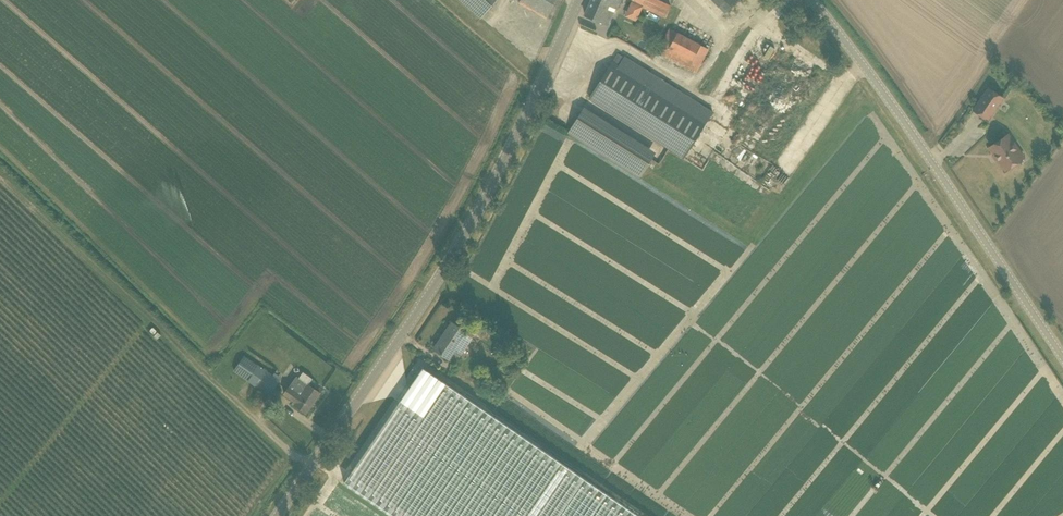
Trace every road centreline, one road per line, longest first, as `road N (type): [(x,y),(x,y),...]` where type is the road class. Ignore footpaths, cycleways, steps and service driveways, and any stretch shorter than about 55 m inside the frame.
road 1 (tertiary): [(278,515),(464,239),(579,0)]
road 2 (tertiary): [(1062,358),(895,104),(809,0)]
road 3 (track): [(312,468),(0,164)]

